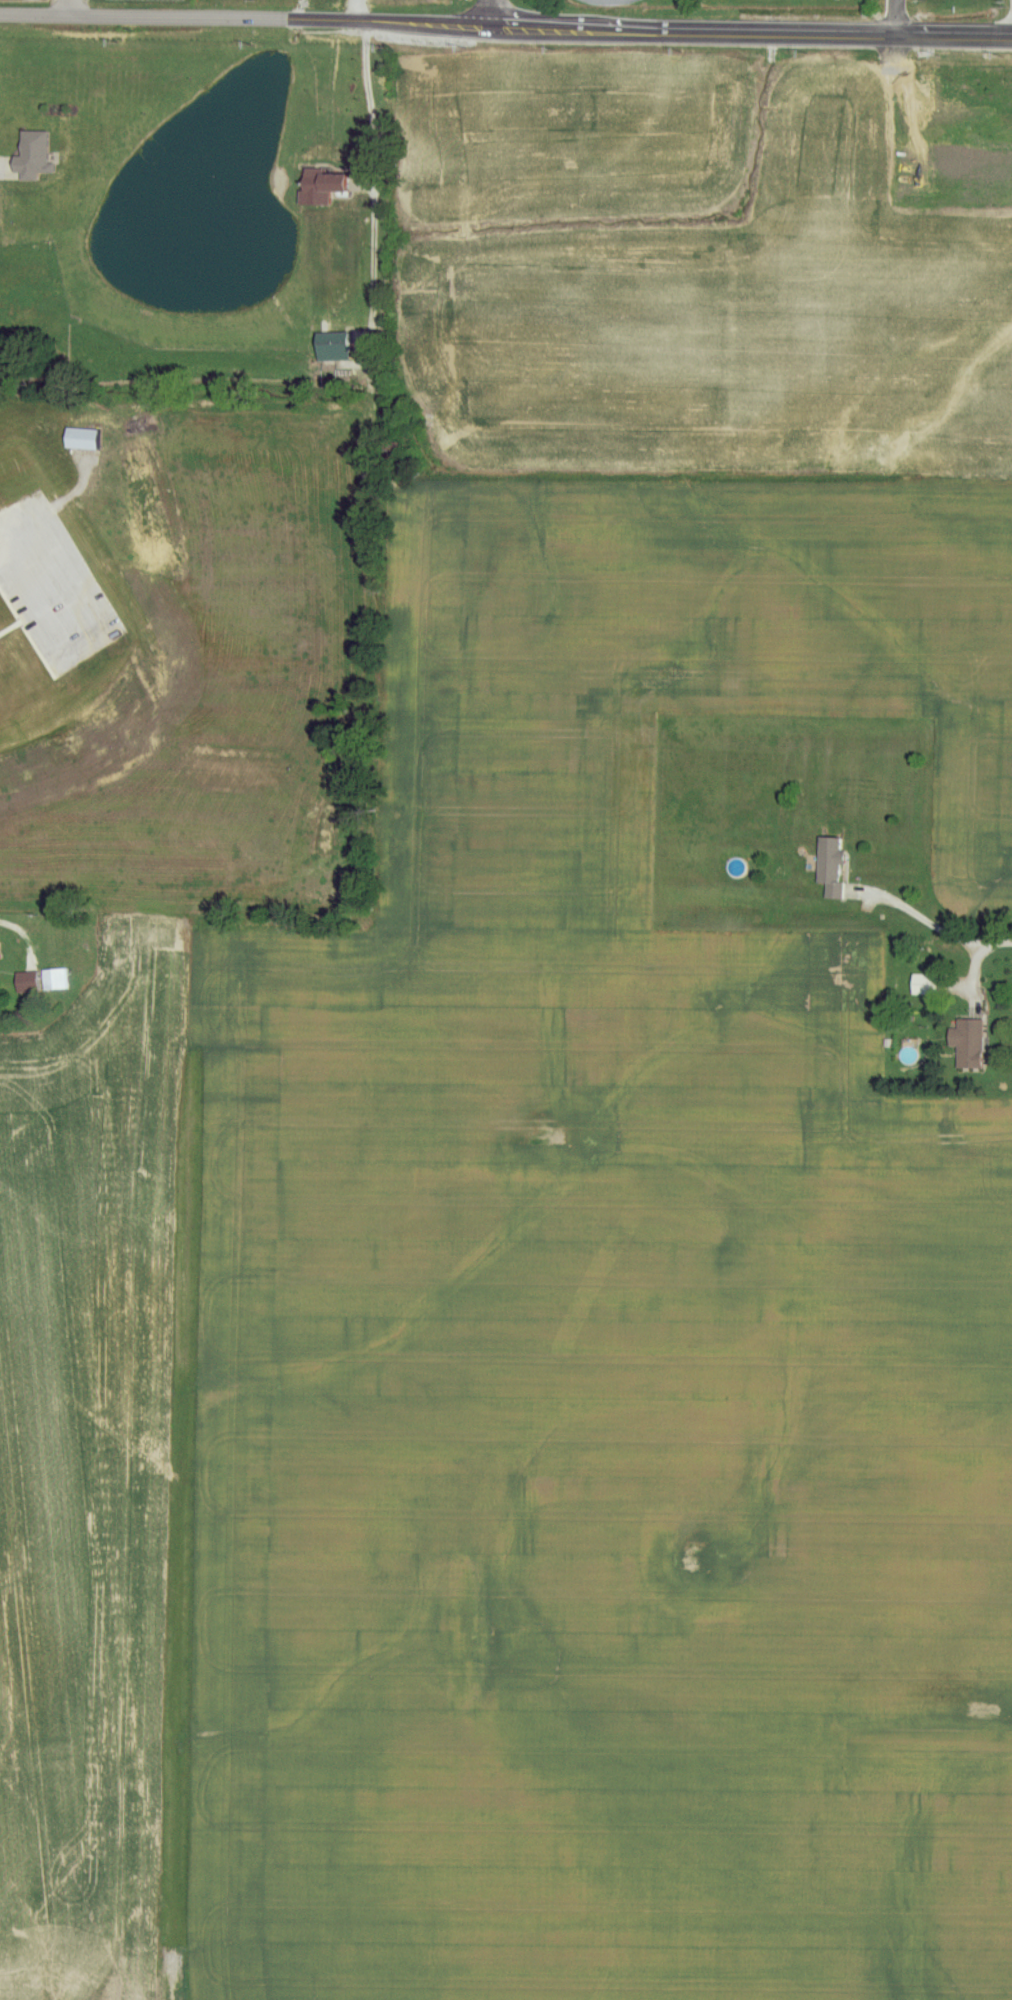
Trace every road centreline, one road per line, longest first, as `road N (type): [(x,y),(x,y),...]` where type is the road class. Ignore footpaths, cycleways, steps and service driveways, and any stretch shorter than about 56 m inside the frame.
road 1 (residential): [(1011,32),(0,13)]

